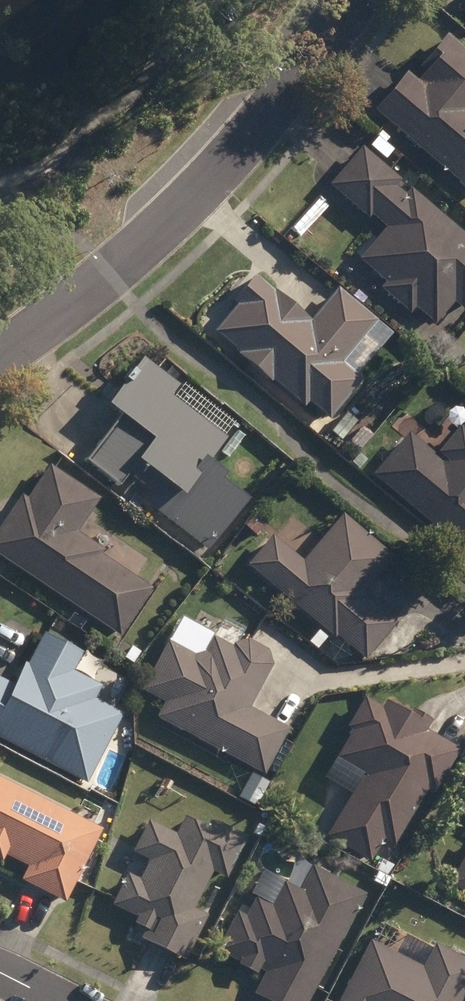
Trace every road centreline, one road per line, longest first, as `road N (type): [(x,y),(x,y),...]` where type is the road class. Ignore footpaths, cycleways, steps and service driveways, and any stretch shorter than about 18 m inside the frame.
road 1 (residential): [(0,345),(108,276),(211,179),(355,0)]

